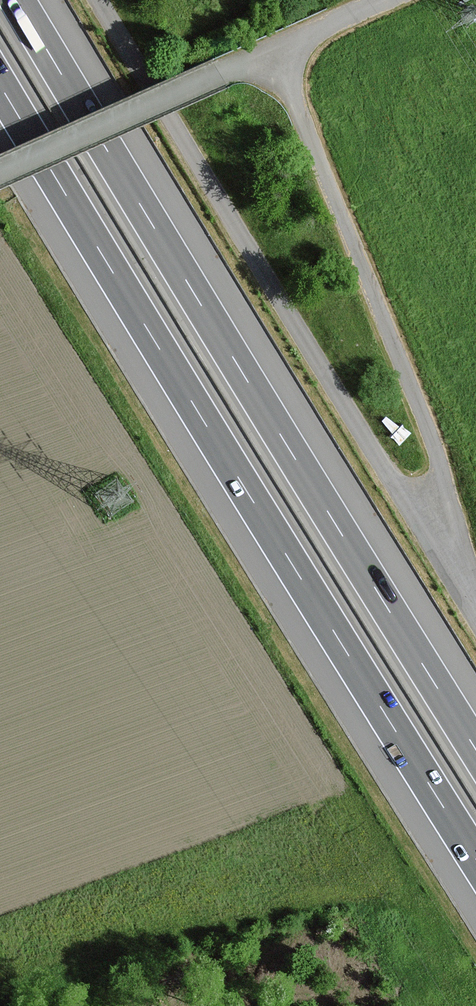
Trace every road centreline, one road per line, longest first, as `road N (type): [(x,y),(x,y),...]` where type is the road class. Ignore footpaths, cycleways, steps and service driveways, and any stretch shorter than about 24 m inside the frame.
road 1 (motorway): [(0,86),(475,861)]
road 2 (motorway): [(475,748),(18,0)]
road 3 (unclassified): [(97,0),(475,619)]
road 4 (unclassified): [(386,0),(0,172)]

